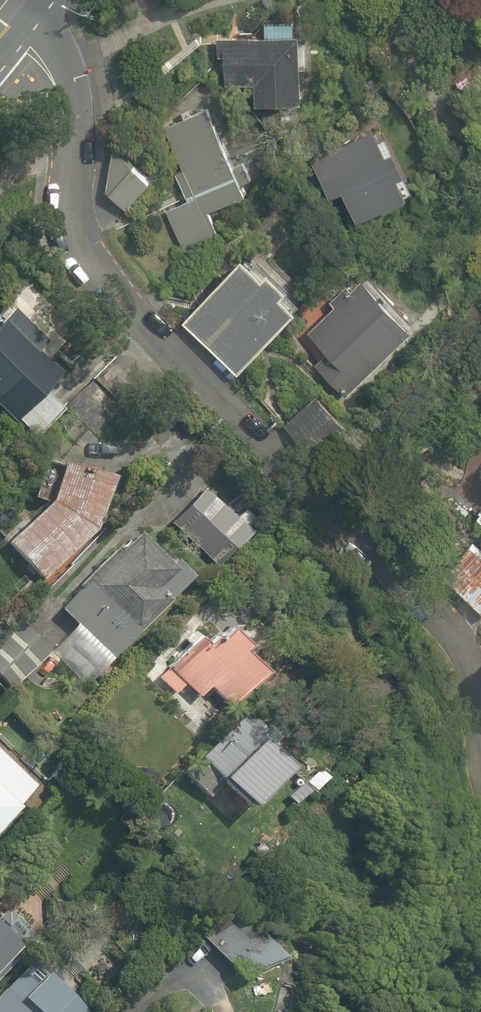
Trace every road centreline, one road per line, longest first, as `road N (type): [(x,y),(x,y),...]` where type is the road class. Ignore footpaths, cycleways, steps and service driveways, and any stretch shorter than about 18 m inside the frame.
road 1 (residential): [(35,10),(69,124),(74,218),(104,282),(469,647),(480,708)]

